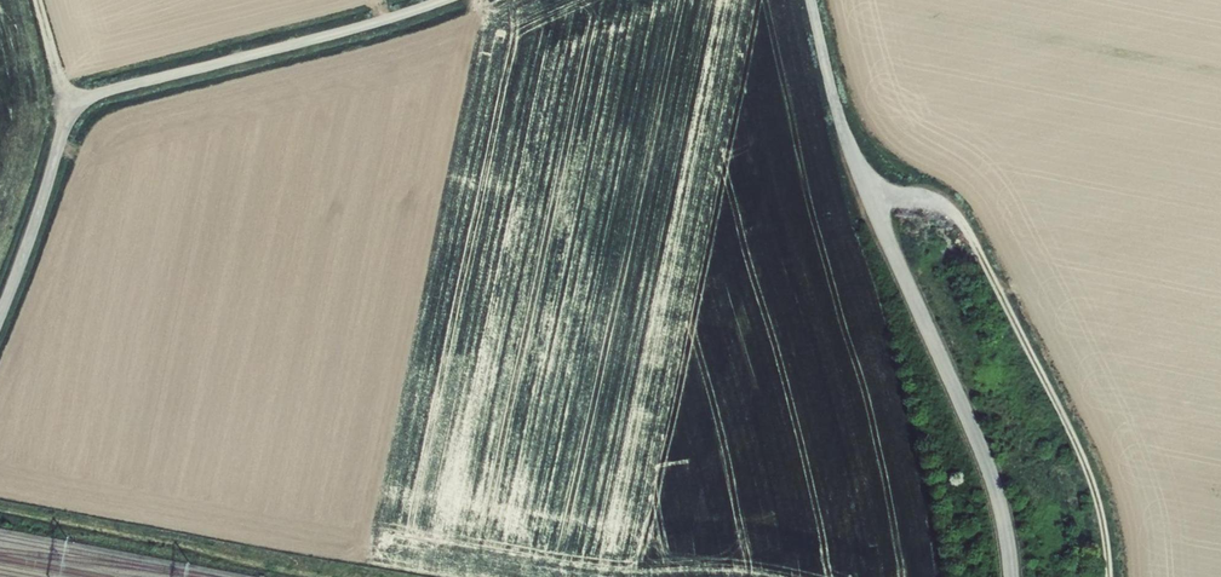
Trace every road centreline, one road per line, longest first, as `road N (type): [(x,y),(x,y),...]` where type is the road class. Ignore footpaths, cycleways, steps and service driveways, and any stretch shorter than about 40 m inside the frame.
road 1 (unclassified): [(810,0),(866,198),(991,478),(1011,576)]
road 2 (unclassified): [(0,316),(67,121),(85,97),(444,0)]

